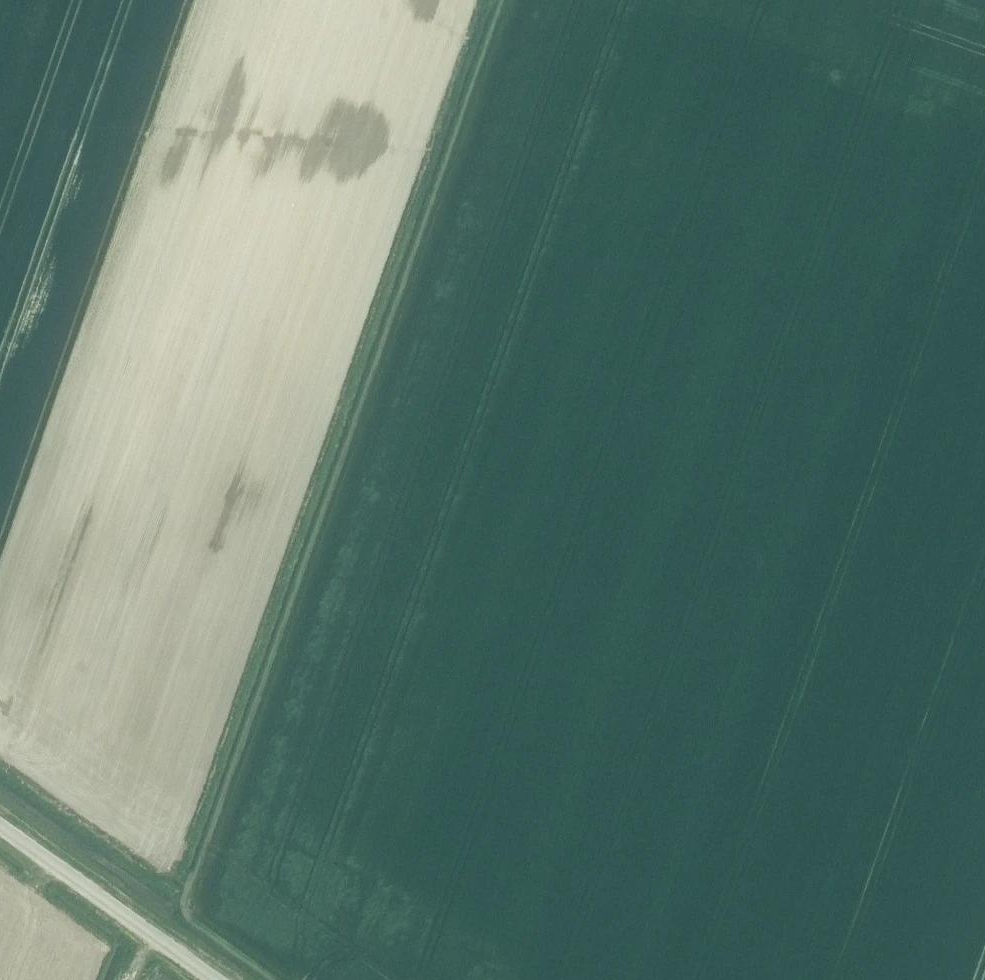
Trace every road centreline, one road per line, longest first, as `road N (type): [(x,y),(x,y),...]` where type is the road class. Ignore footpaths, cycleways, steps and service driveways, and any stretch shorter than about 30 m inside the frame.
road 1 (tertiary): [(214,979),(0,827)]

